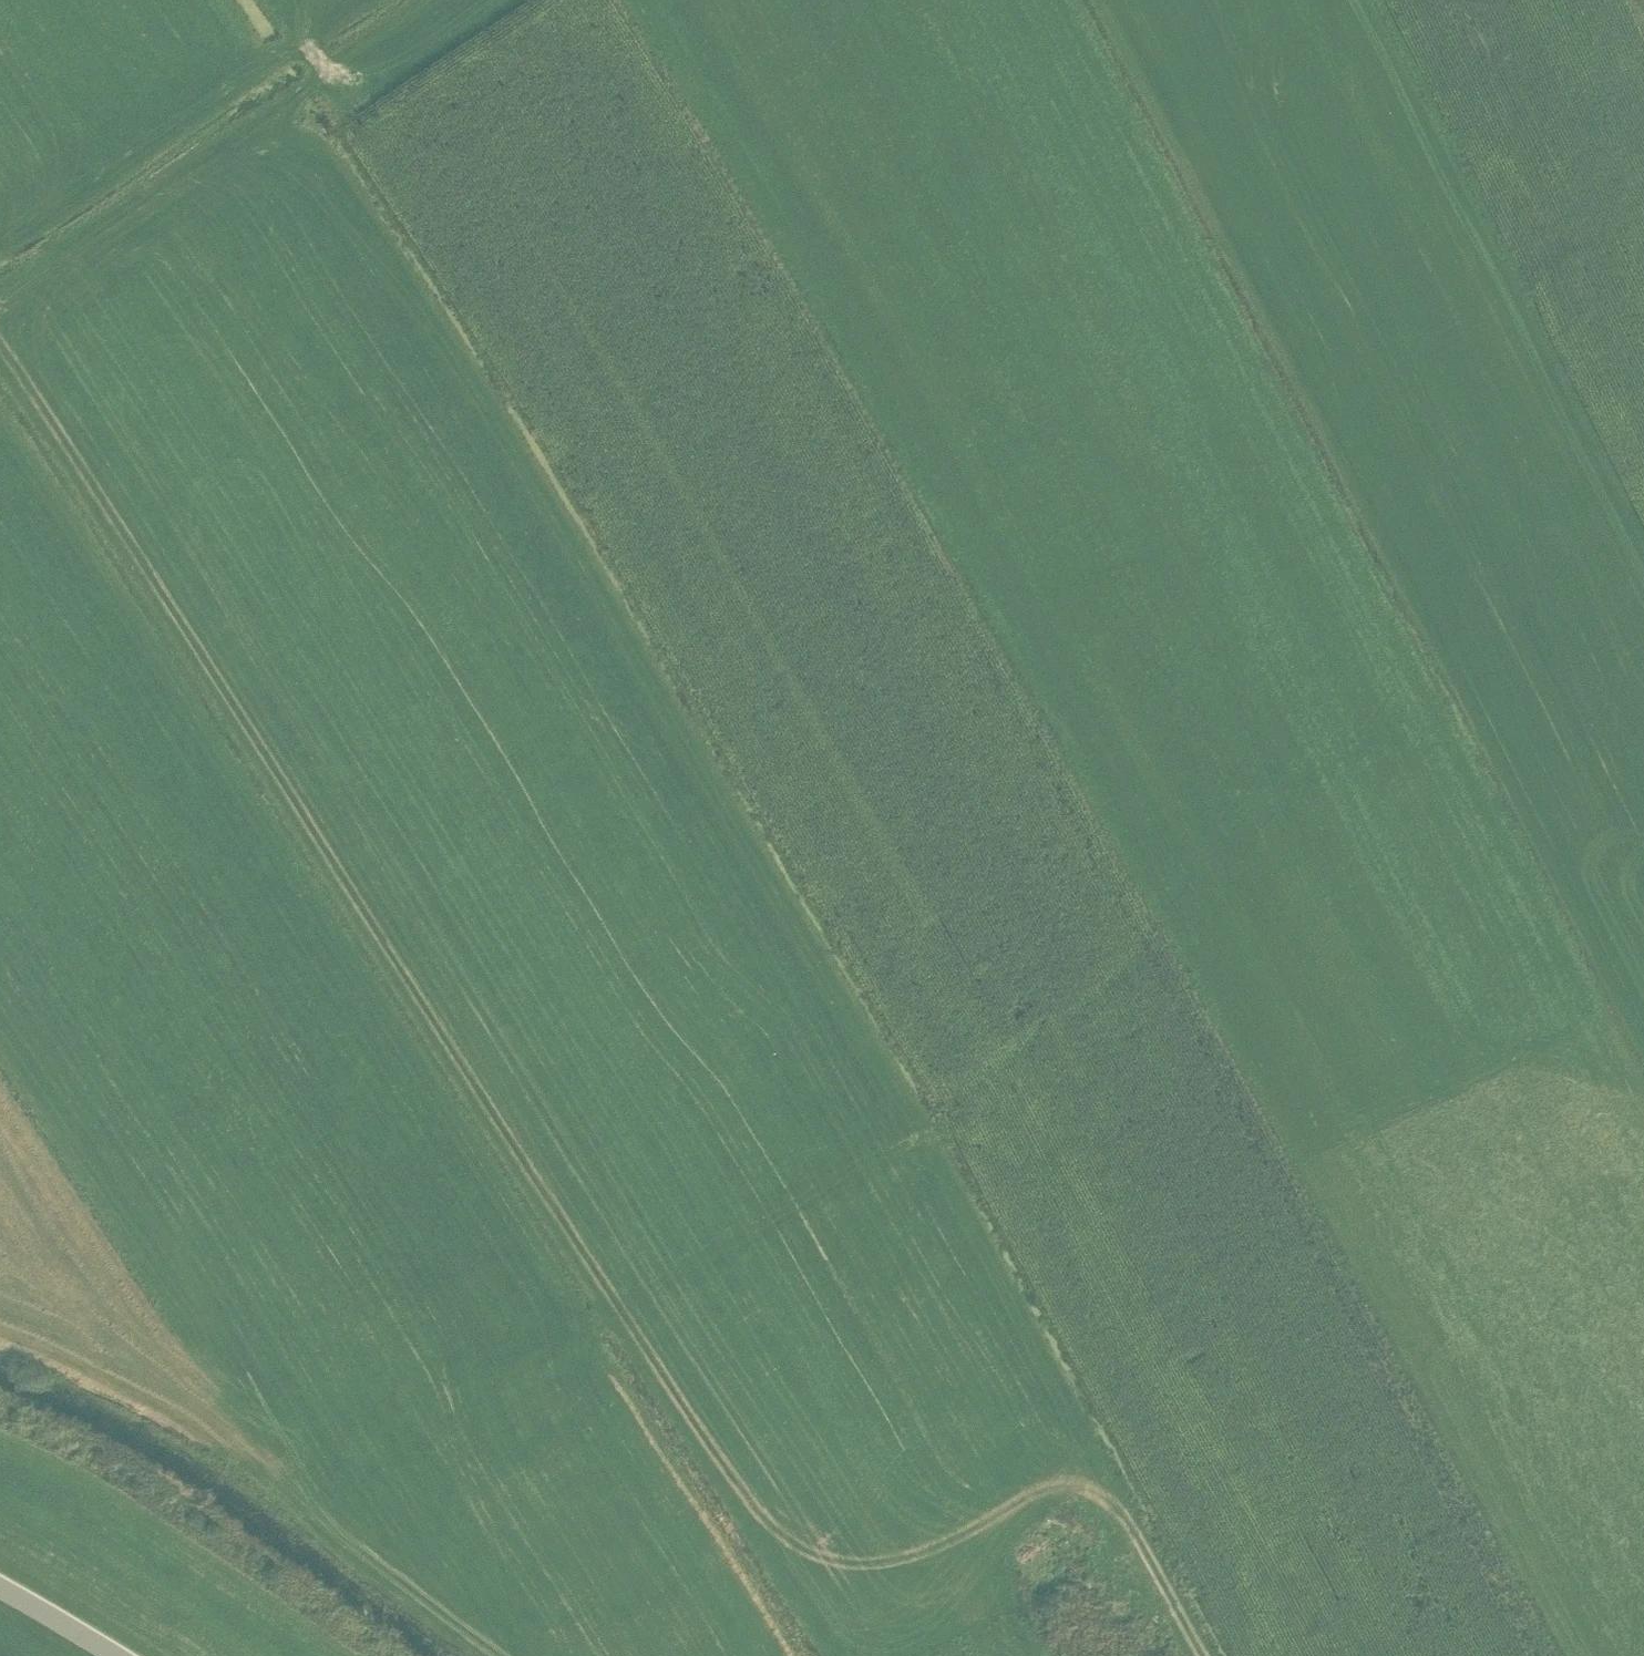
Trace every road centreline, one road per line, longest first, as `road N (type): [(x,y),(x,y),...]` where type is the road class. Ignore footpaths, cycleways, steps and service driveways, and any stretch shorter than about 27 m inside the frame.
road 1 (unclassified): [(109,1655),(0,1589)]

